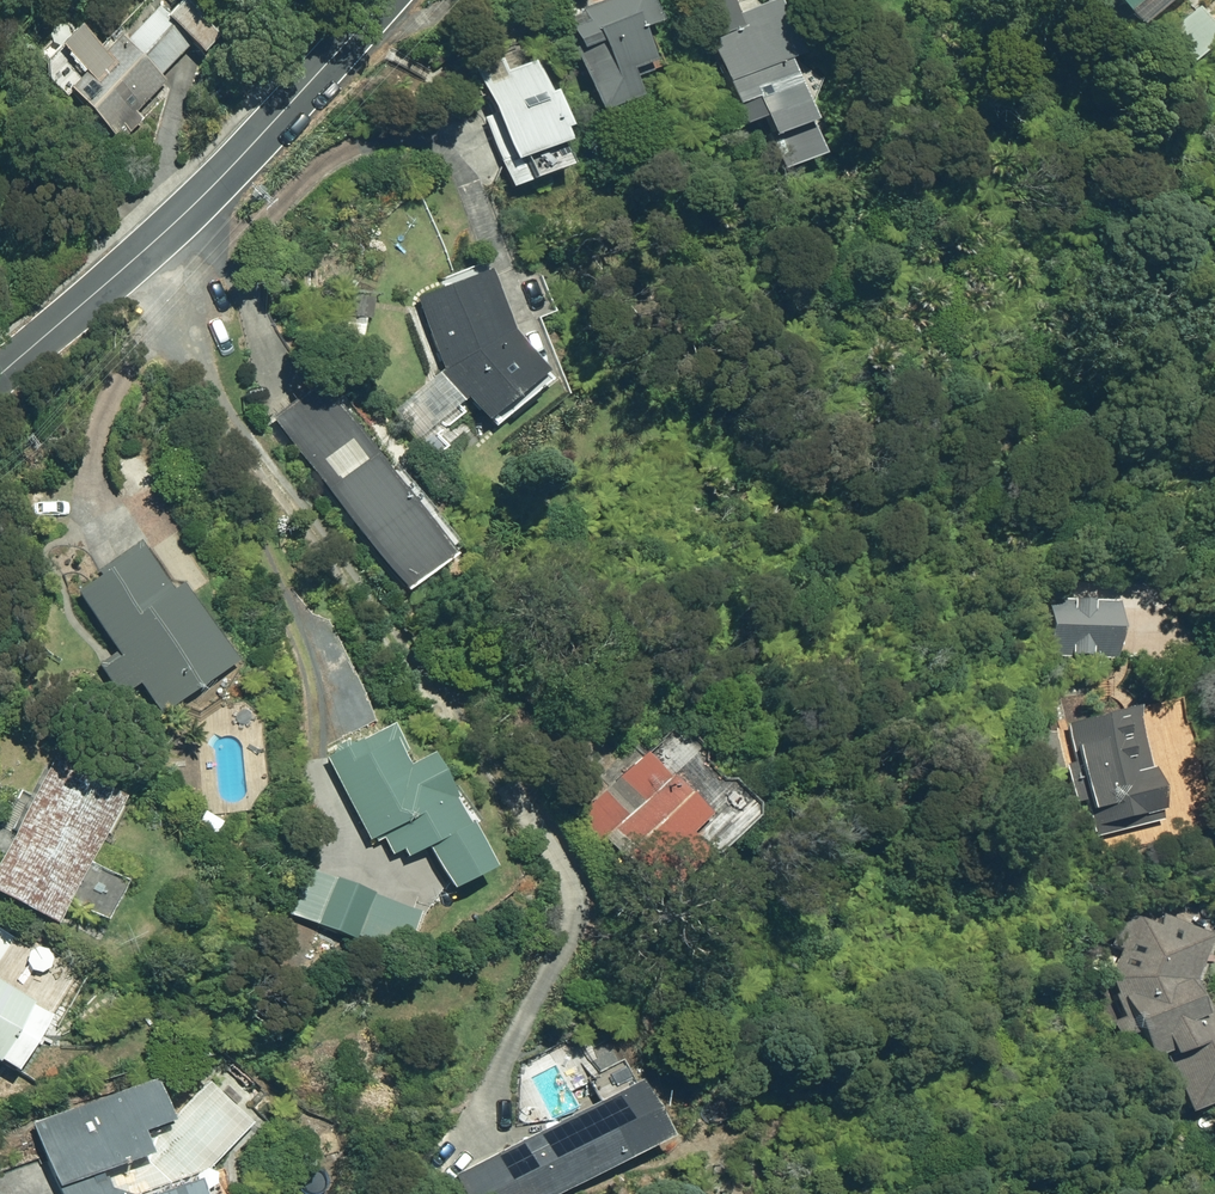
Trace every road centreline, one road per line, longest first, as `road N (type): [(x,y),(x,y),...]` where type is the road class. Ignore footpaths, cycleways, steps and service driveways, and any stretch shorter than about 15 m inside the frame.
road 1 (residential): [(0,376),(139,261),(390,0)]

